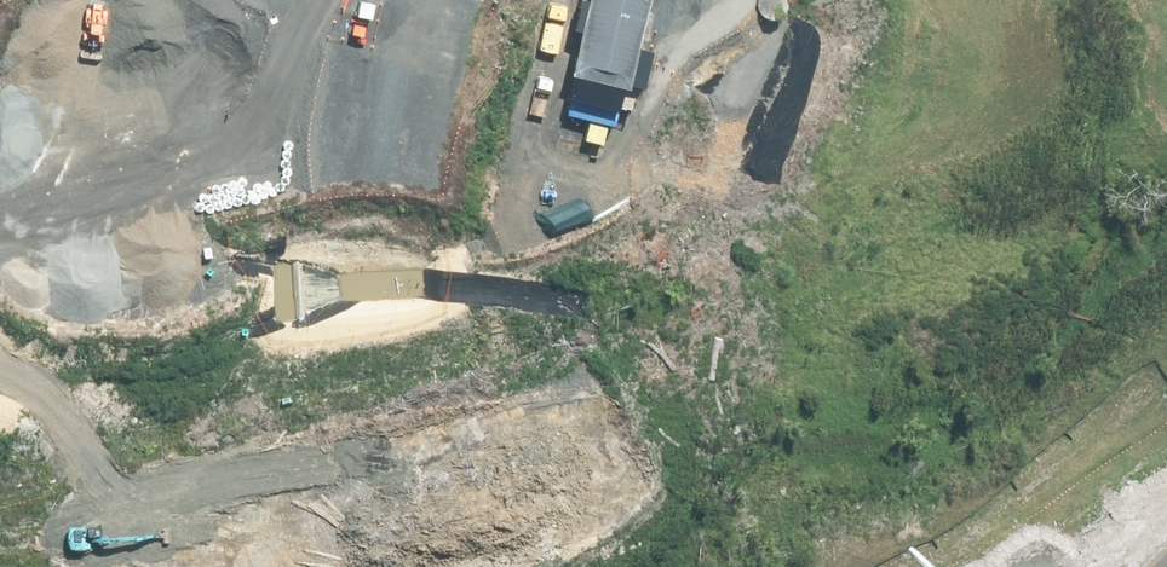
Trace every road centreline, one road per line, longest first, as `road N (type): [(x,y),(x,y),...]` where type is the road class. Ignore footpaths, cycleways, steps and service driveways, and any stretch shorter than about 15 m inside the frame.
road 1 (trunk): [(0,269),(463,315),(1054,391)]
road 2 (trunk): [(1042,505),(0,356)]
road 3 (primary): [(1054,391),(1073,248),(1072,149),(1066,70),(1048,0)]
road 4 (primary): [(1104,33),(1143,120),(1156,218),(1148,402)]

